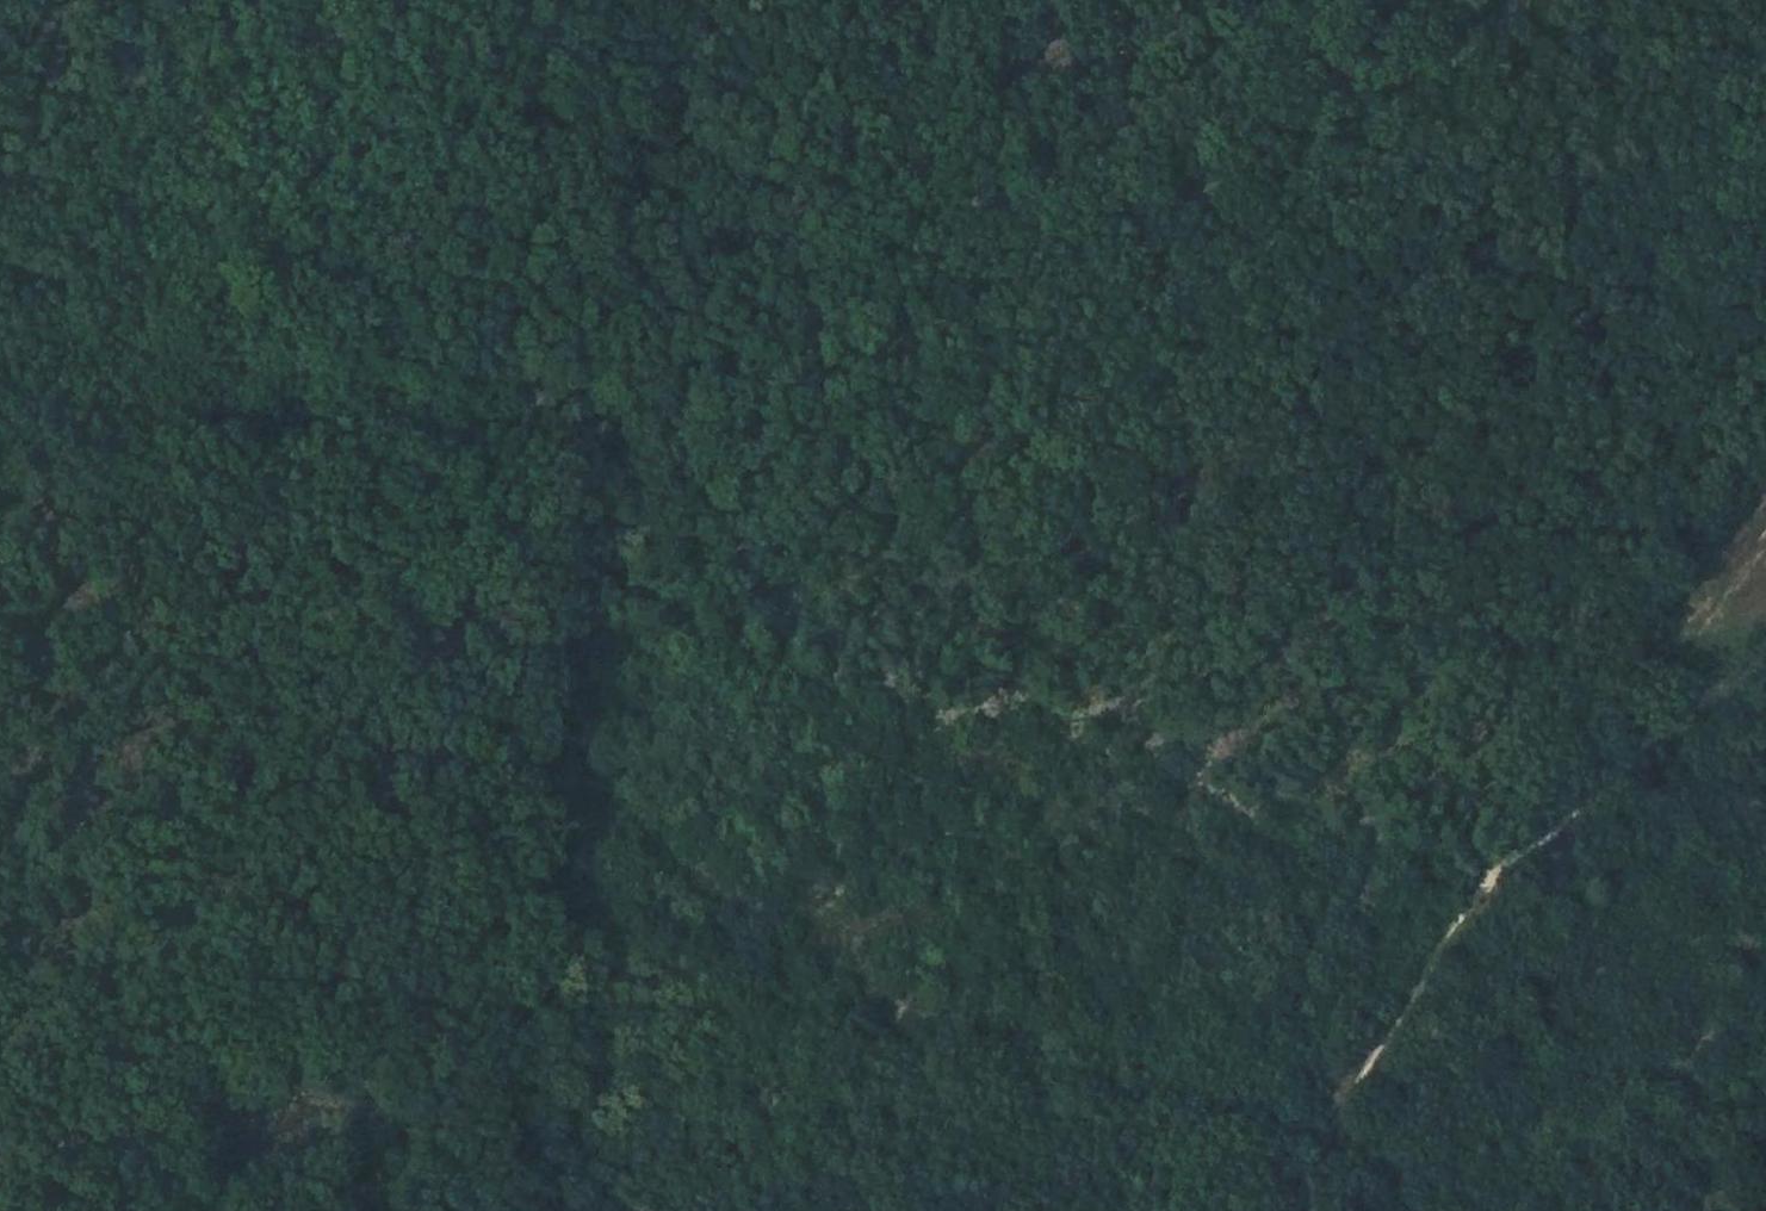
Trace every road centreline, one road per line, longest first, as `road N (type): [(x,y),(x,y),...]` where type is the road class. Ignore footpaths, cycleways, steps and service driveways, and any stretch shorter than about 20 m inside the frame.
road 1 (track): [(1298,1210),(1358,1084),(1506,869),(1765,657)]
road 2 (track): [(1485,896),(1593,714),(1643,575),(1765,443)]

